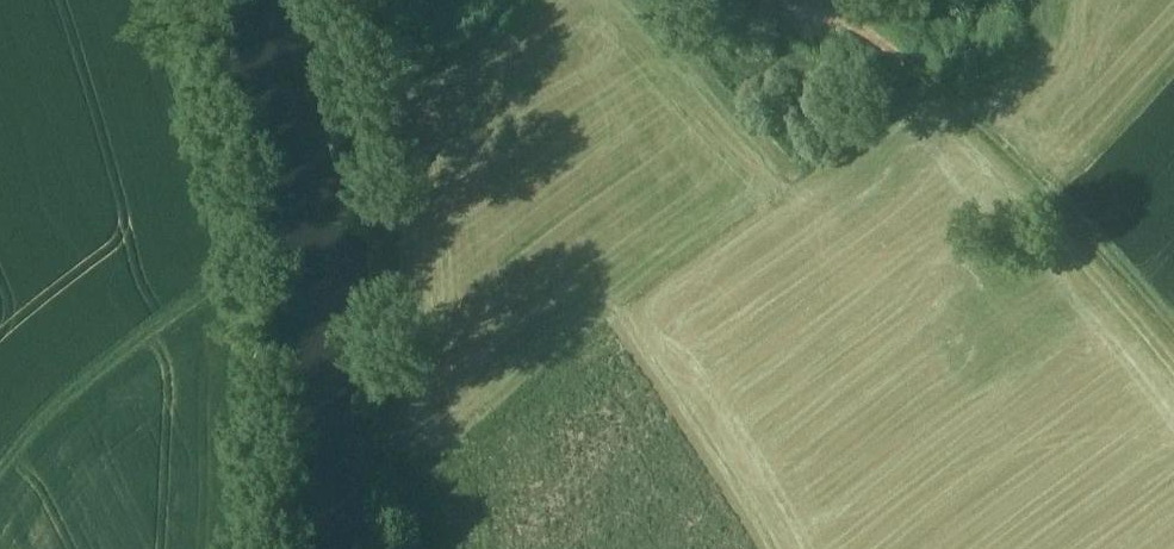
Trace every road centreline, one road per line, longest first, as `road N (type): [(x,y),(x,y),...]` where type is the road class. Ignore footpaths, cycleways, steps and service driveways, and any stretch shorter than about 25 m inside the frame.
road 1 (track): [(346,0),(390,167),(400,242),(402,548)]
road 2 (track): [(860,0),(873,63),(1173,350)]
road 3 (track): [(216,250),(241,452),(236,548)]
road 4 (track): [(0,455),(216,250)]
road 5 (track): [(151,0),(216,250)]
road 6 (track): [(723,97),(873,63)]

